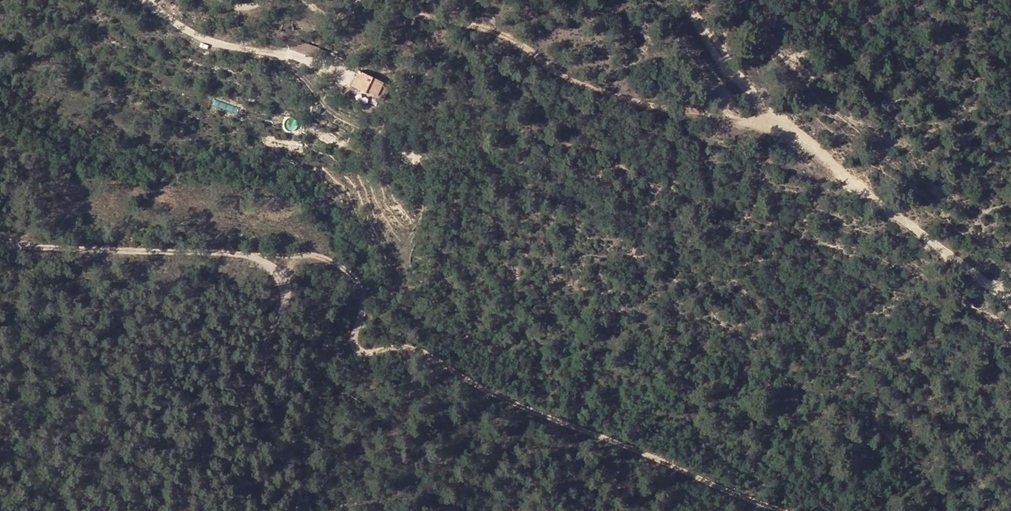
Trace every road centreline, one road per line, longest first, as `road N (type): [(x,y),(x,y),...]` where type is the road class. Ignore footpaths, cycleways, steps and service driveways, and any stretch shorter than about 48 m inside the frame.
road 1 (track): [(273,271),(297,259),(343,268),(357,291),(362,352),(410,344),(460,376),(776,510)]
road 2 (track): [(0,244),(47,254),(240,257),(273,271),(282,309),(240,413),(286,487),(290,510)]
road 3 (track): [(1010,292),(809,143),(717,52),(687,0)]
road 4 (track): [(790,123),(694,111),(576,82),(523,43),(421,0)]

